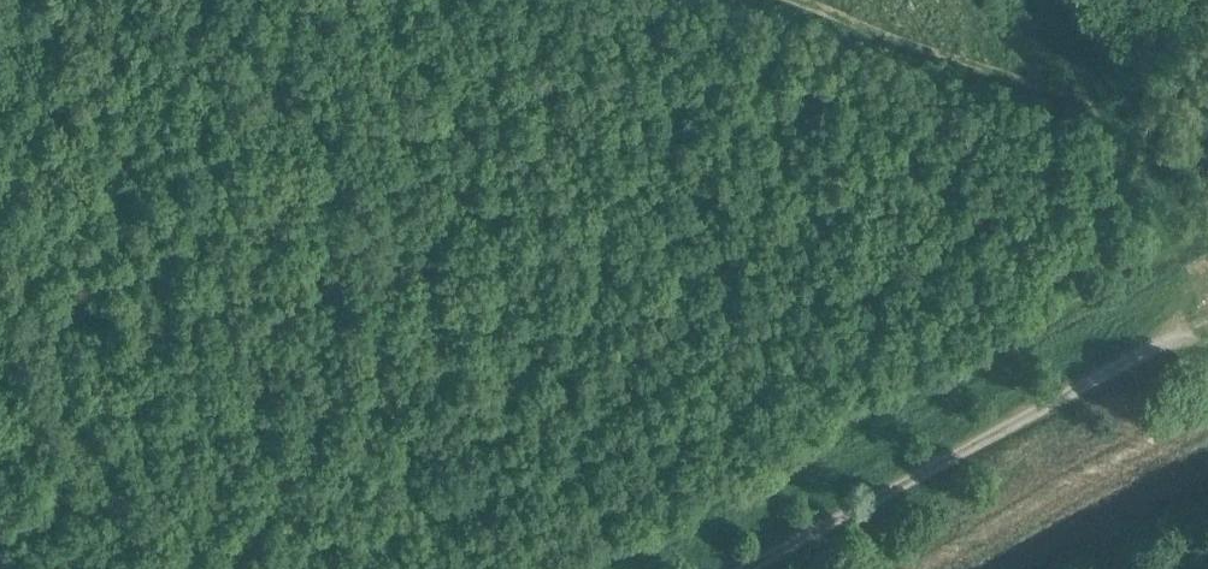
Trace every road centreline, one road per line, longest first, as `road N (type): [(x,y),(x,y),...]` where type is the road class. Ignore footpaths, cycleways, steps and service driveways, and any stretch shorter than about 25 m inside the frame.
road 1 (track): [(742,568),(1207,319)]

